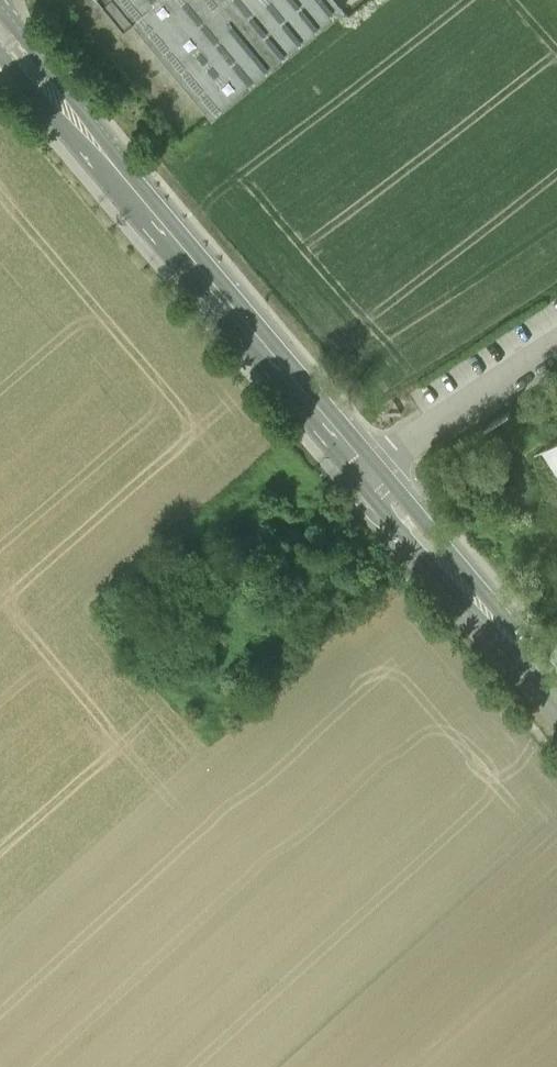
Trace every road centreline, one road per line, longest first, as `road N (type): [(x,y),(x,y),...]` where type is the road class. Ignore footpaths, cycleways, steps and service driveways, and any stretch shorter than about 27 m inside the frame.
road 1 (tertiary): [(0,38),(350,470),(556,704)]

